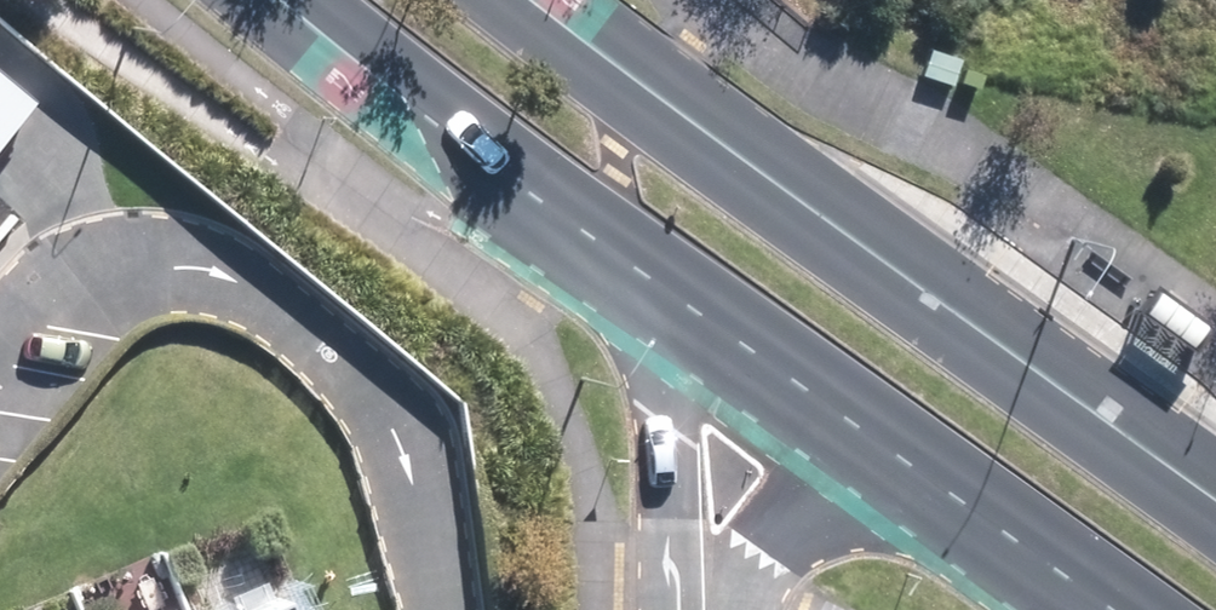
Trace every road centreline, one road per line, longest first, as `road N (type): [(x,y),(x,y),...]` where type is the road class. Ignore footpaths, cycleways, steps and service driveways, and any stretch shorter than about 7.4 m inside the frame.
road 1 (primary): [(520,0),(851,276),(1215,532)]
road 2 (residential): [(0,335),(50,276),(177,257),(287,310),(410,423),(438,609)]
road 3 (primary): [(706,316),(517,186),(285,0)]
road 4 (primary): [(1115,609),(870,427)]
road 5 (tertiary): [(673,609),(671,515),(706,316)]
road 6 (tertiary): [(870,427),(768,554),(742,609)]
road 7 (primary): [(870,427),(706,316)]

